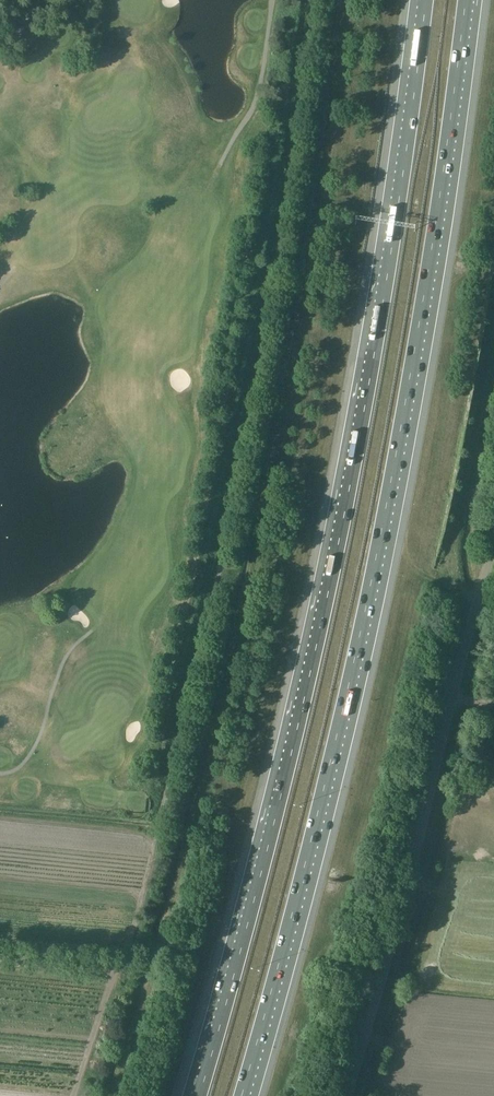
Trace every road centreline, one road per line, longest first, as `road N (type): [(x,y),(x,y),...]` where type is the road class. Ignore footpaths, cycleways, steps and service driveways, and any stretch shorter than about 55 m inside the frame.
road 1 (motorway): [(426,0),(358,448),(266,856),(198,1095)]
road 2 (motorway): [(242,1095),(376,561),(436,224),(466,0)]
road 3 (unclassified): [(349,1095),(493,552)]

